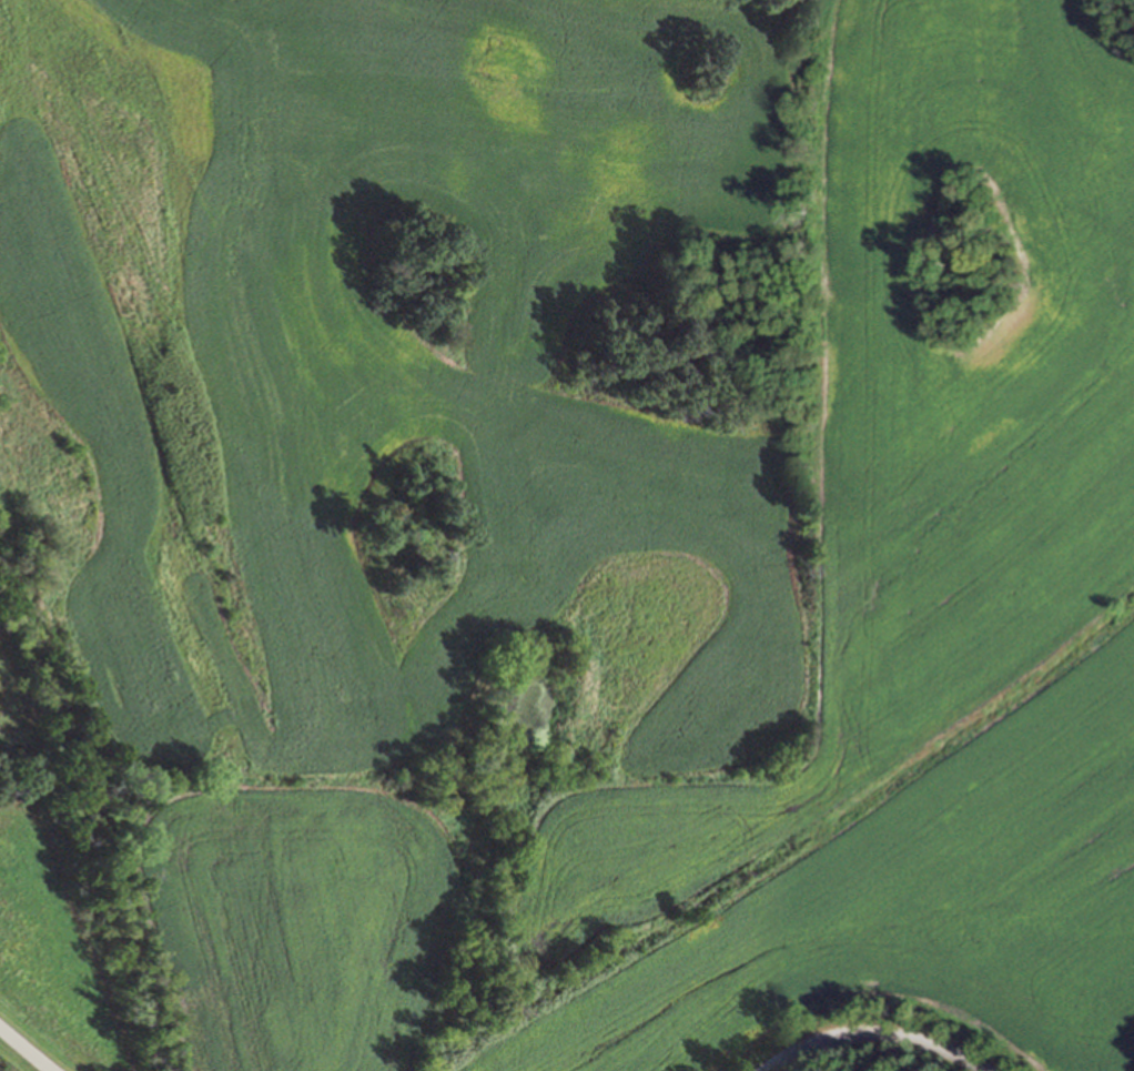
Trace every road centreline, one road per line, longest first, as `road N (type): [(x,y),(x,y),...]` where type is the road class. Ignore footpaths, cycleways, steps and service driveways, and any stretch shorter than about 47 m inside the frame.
road 1 (residential): [(767,1070),(803,1049),(853,1035),(903,1034),(986,1070)]

